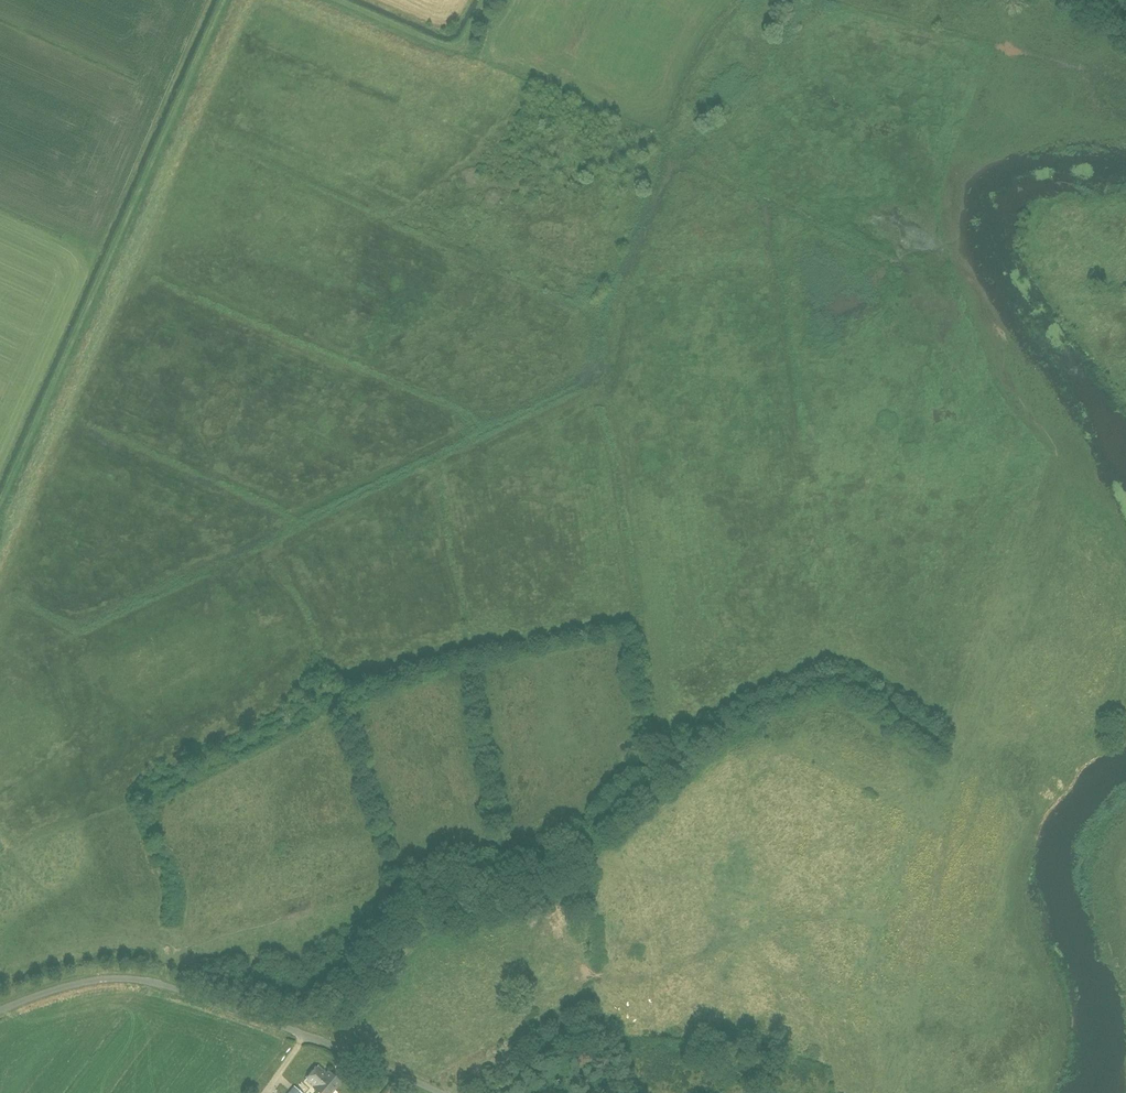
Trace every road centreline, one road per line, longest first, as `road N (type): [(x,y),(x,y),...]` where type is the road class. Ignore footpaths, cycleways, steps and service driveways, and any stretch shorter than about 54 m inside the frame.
road 1 (track): [(234,0),(0,533)]
road 2 (unclassified): [(0,1016),(56,989),(144,979),(238,1005),(456,1092)]
road 3 (track): [(499,0),(470,50),(450,55),(319,0)]

